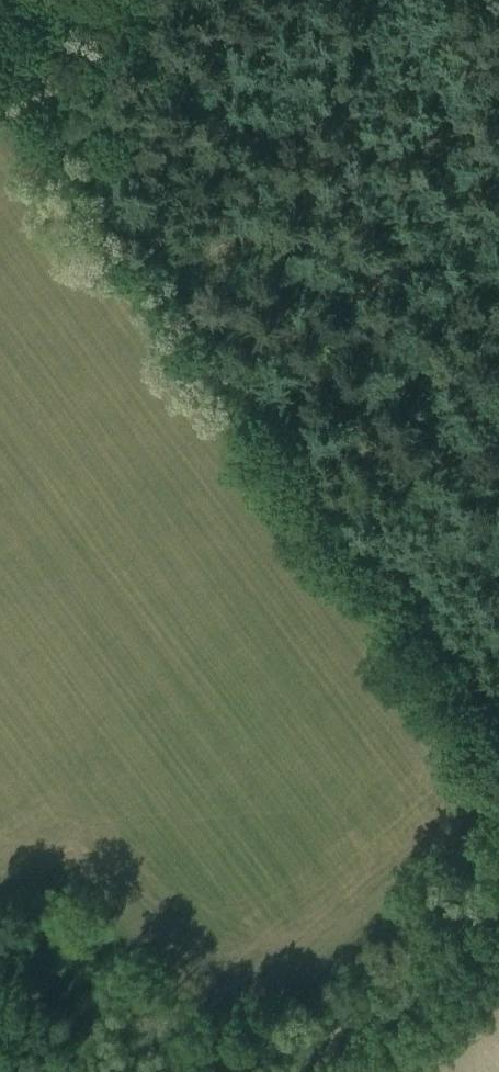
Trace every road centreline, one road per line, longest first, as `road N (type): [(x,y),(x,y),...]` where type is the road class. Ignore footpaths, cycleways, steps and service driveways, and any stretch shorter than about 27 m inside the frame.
road 1 (track): [(288,1071),(498,897)]

